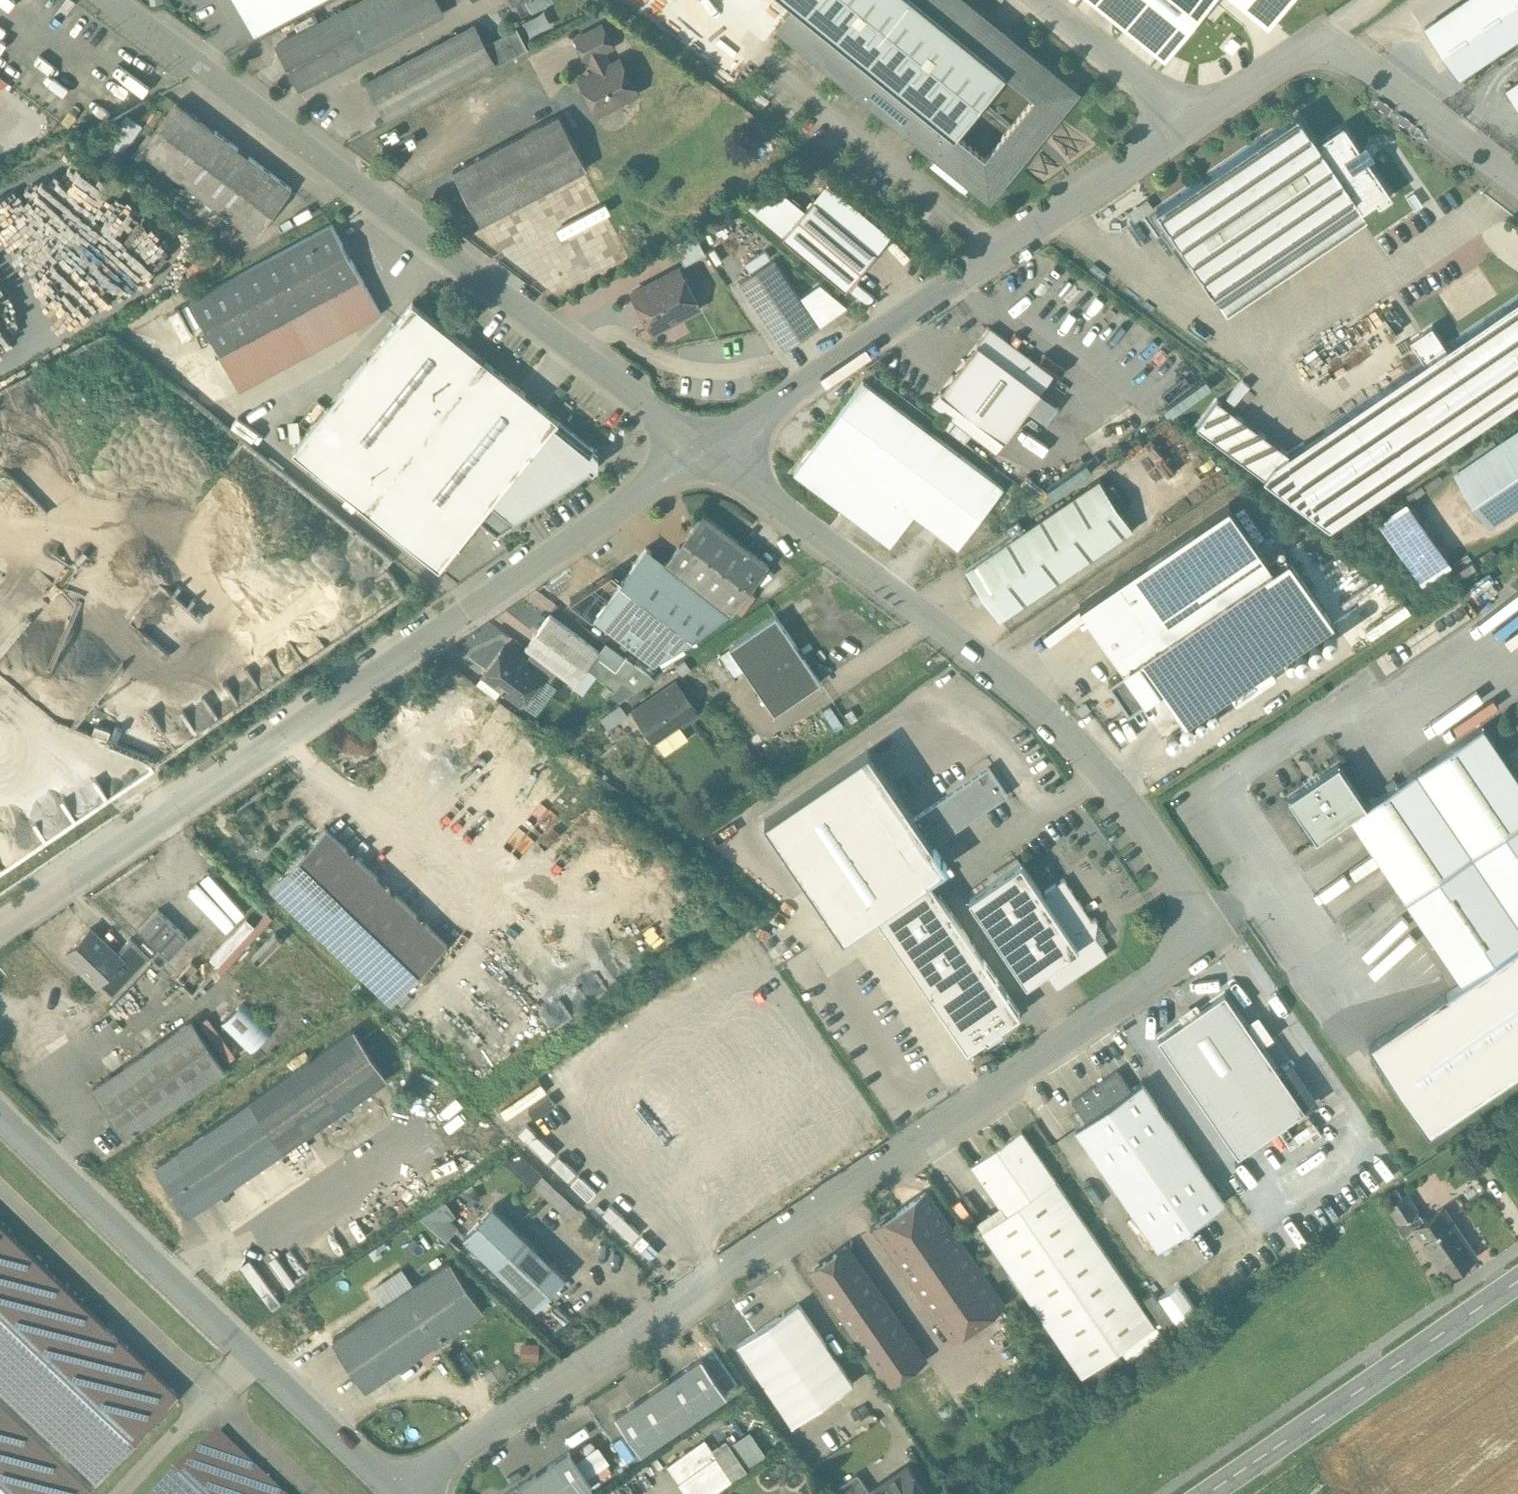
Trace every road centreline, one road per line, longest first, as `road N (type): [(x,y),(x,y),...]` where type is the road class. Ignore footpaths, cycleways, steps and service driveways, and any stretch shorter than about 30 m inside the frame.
road 1 (residential): [(404,1493),(1189,936),(1183,870),(1124,785),(718,437)]
road 2 (residential): [(718,437),(0,937)]
road 3 (residential): [(113,0),(718,437)]
road 4 (residential): [(718,437),(1194,120)]
road 5 (residential): [(0,1113),(388,1493)]
road 6 (residential): [(1194,120),(1326,32),(1517,177)]
road 7 (secondary): [(1203,1493),(1517,1281)]
road 8 (residential): [(1194,120),(1048,0)]

